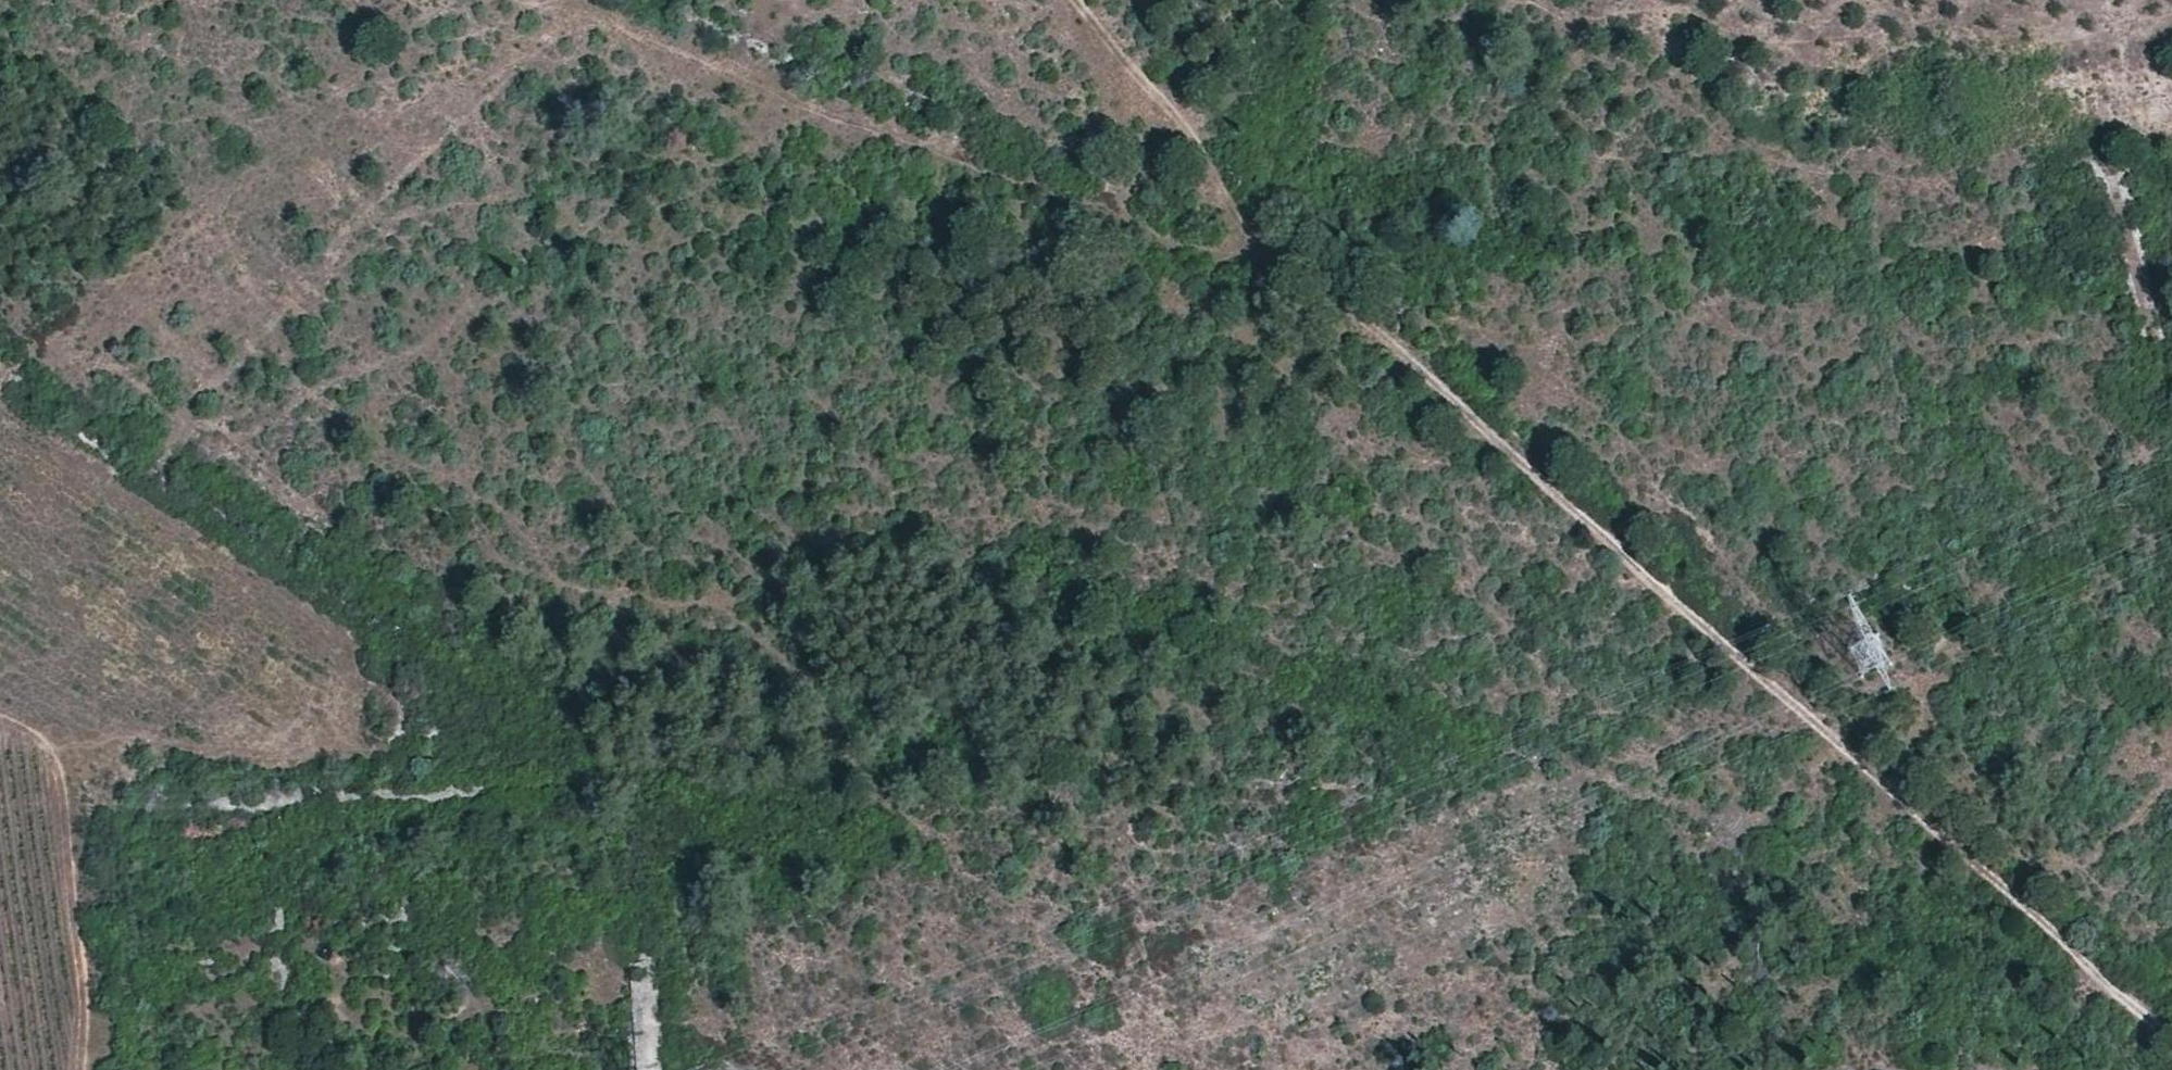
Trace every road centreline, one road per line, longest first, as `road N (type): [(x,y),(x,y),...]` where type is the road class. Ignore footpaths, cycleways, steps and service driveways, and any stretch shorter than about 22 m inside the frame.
road 1 (track): [(2171,1038),(1263,238),(1072,0)]
road 2 (track): [(0,728),(48,751),(94,1069)]

